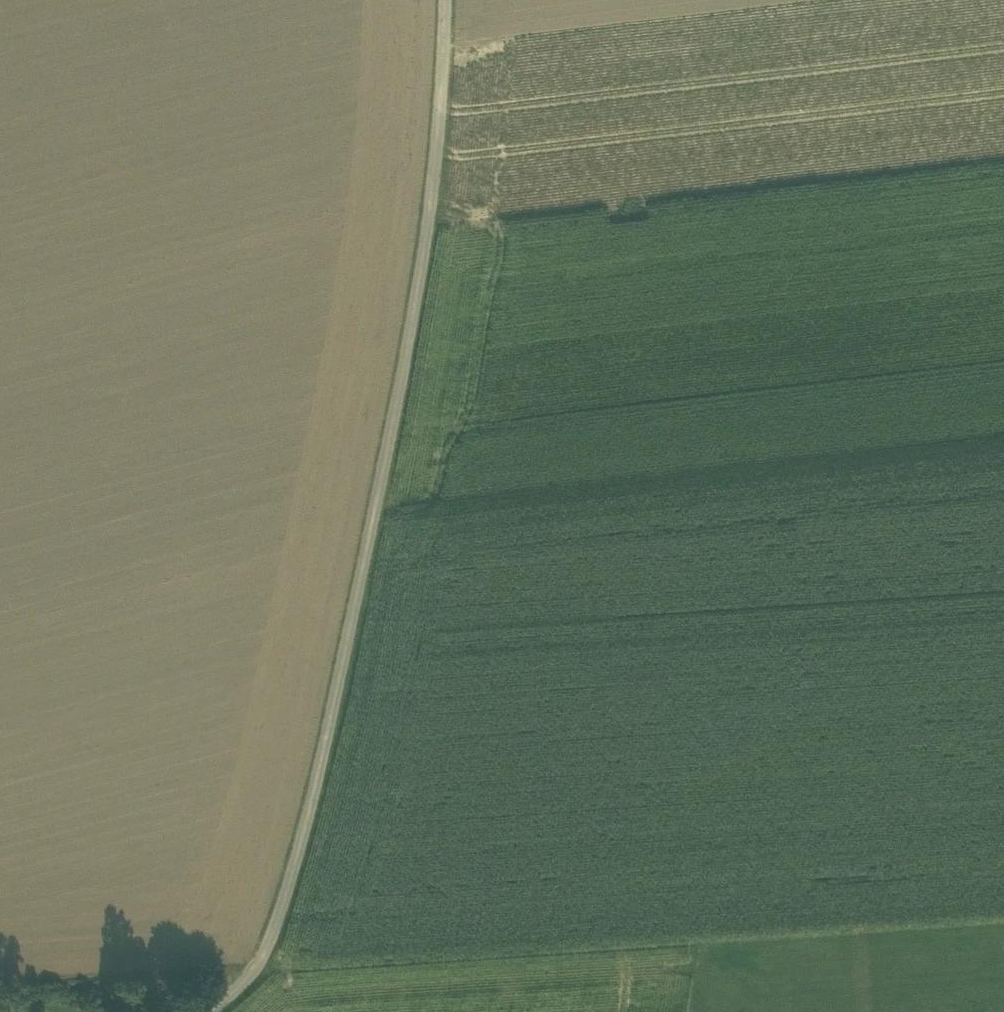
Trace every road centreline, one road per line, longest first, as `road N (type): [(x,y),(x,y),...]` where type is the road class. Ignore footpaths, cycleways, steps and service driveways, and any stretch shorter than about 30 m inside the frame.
road 1 (unclassified): [(446,0),(435,160),(403,372),(316,789),(274,928),(242,981),(205,1011)]

